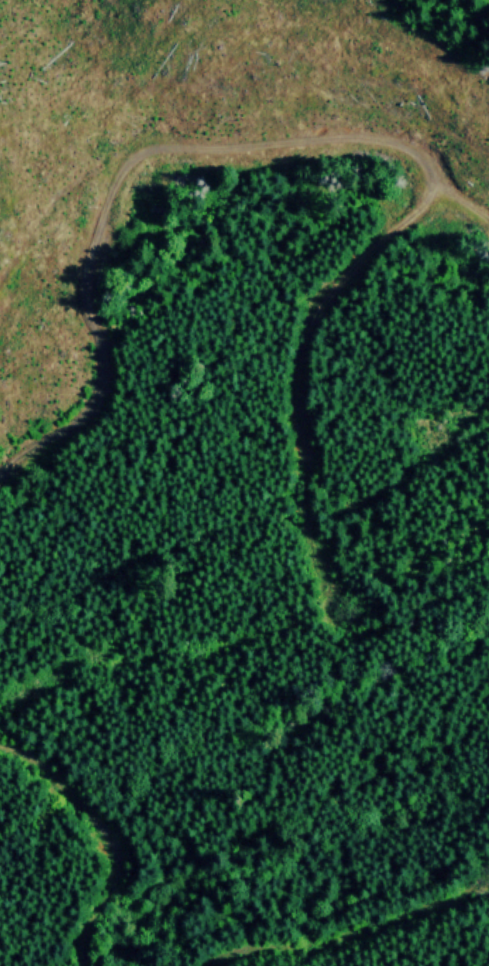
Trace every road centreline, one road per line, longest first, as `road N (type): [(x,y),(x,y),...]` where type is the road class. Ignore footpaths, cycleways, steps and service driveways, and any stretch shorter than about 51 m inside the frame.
road 1 (track): [(443,182),(413,150),(370,138),(312,136),(153,157),(129,180),(89,264),(88,326),(100,366),(94,401),(68,433),(0,478)]
road 2 (track): [(443,182),(311,317),(299,411),(303,466),(314,558),(346,612)]
road 3 (track): [(201,965),(232,951),(313,947),(406,916),(488,875)]
road 4 (track): [(92,965),(83,947),(116,862),(96,821),(35,759),(0,745)]

